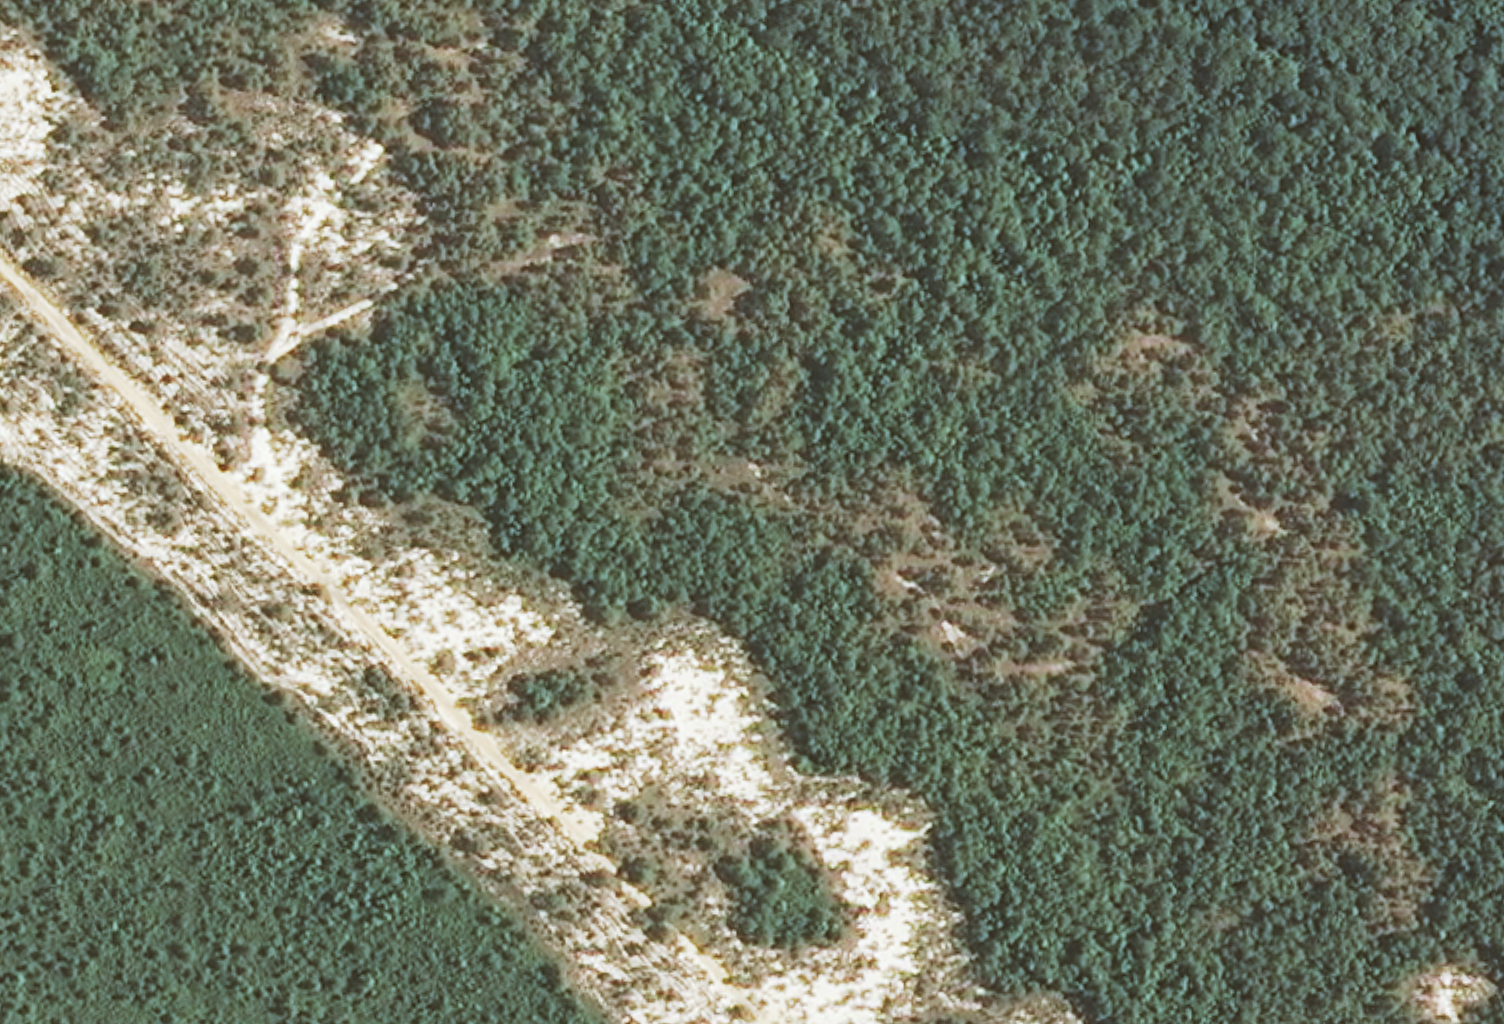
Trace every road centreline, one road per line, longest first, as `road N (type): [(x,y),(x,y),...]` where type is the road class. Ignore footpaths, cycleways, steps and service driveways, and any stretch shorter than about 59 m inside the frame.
road 1 (residential): [(875,1023),(461,627),(182,383),(0,261)]

